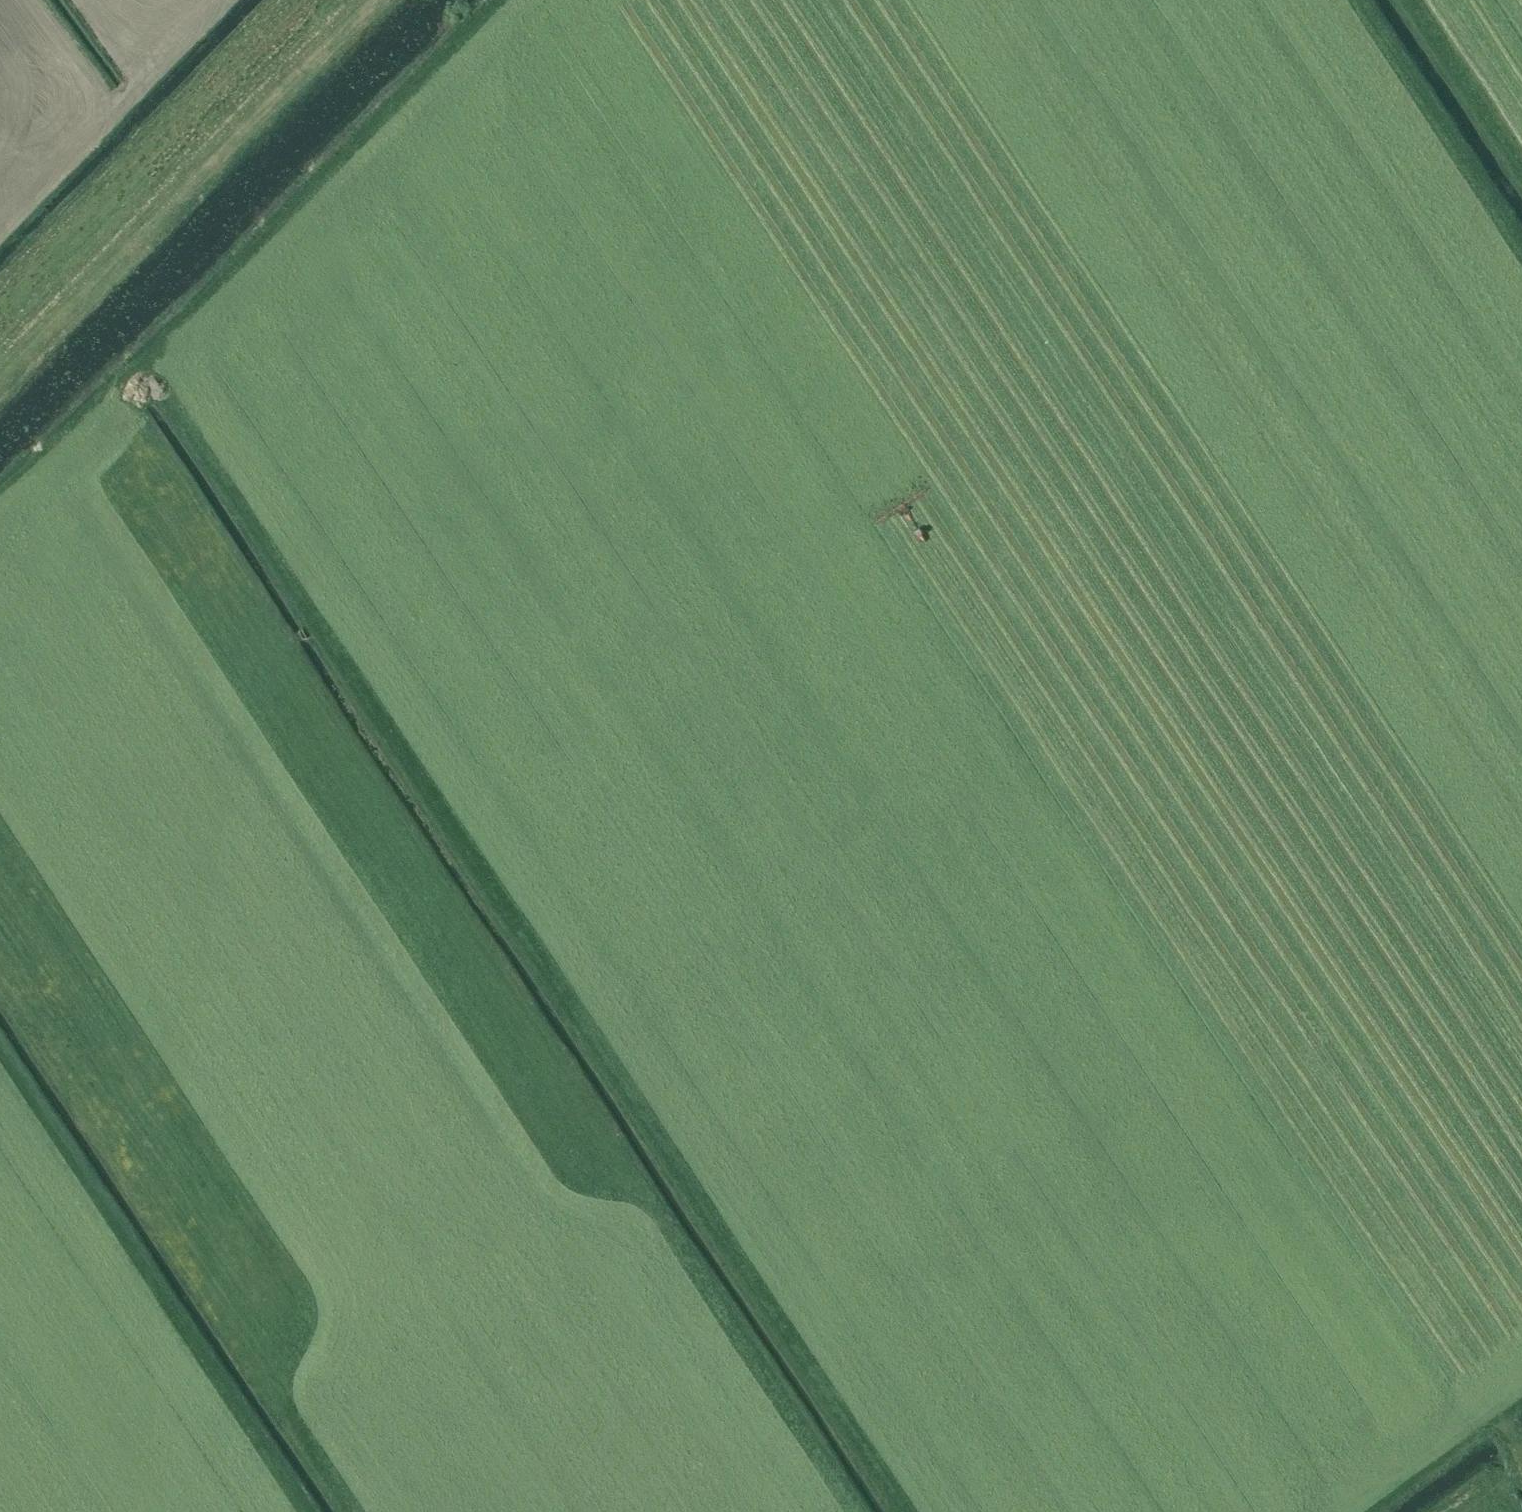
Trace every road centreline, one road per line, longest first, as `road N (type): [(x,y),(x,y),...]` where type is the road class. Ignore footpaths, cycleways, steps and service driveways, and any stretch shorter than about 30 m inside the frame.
road 1 (track): [(359,0),(0,365)]
road 2 (track): [(1521,1384),(1352,1511)]

